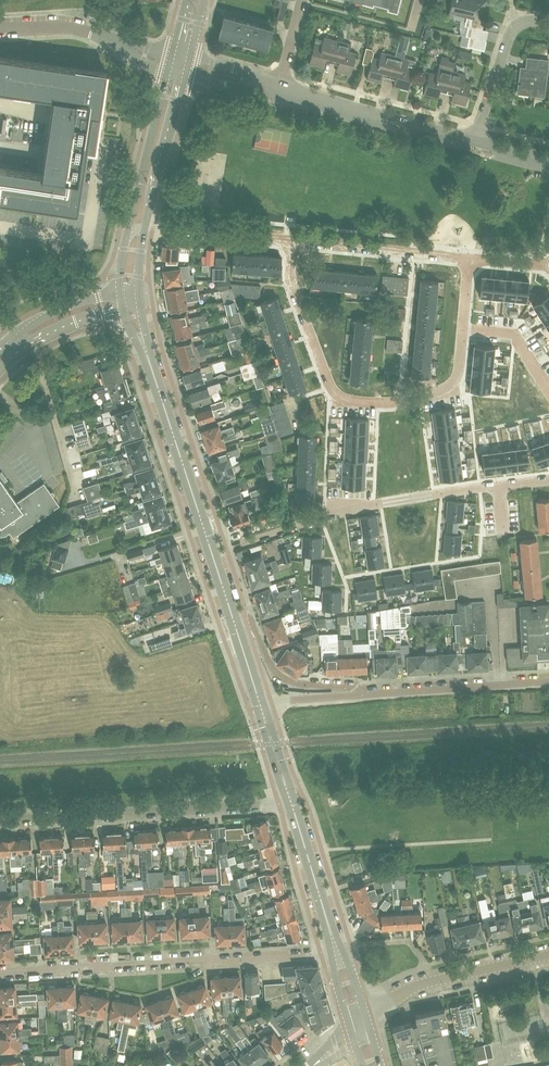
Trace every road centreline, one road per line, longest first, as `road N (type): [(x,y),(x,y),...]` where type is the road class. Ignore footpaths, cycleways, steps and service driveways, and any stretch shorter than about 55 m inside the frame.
road 1 (residential): [(0,973),(336,949)]
road 2 (primary): [(234,620),(130,306)]
road 3 (residential): [(245,543),(382,503),(548,479)]
road 4 (residential): [(0,822),(289,797)]
road 5 (unknown): [(211,697),(0,712)]
road 6 (residential): [(384,403),(347,399),(330,388),(292,282),(294,242)]
road 7 (unclassified): [(473,143),(277,92)]
road 8 (residential): [(384,403),(457,380),(471,258)]
road 9 (unclassified): [(367,1018),(386,1000),(430,982),(548,956)]
road 10 (residential): [(548,682),(364,695)]
road 11 (residential): [(471,258),(294,242)]
road 12 (primary): [(136,229),(176,66)]
road 13 (residential): [(364,695),(282,677),(255,628),(234,620)]
road 14 (primary): [(336,949),(289,797)]
road 15 (residential): [(294,242),(136,229)]
road 16 (residential): [(473,143),(512,31),(522,22),(548,23)]
road 17 (unclassified): [(0,371),(52,332),(130,306)]
road 18 (unclassified): [(129,291),(45,317),(0,350)]
road 19 (unknown): [(126,703),(110,568)]

